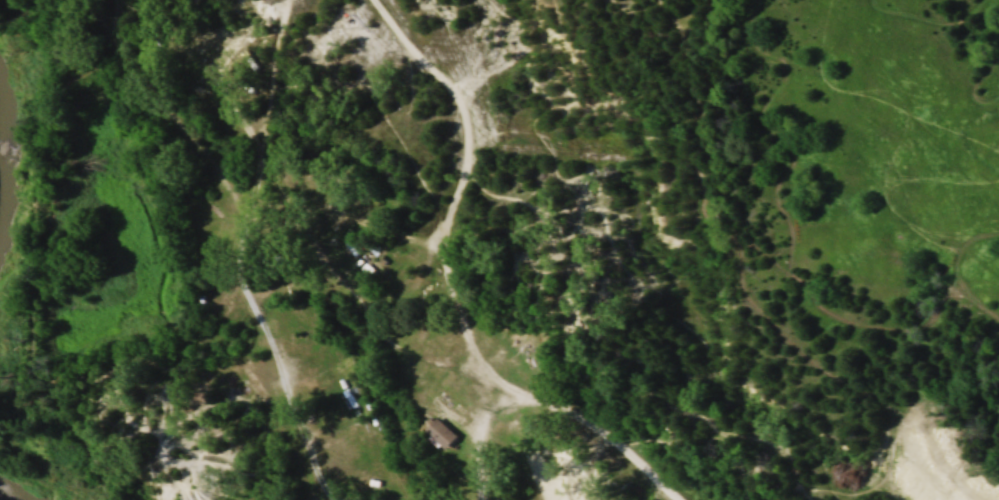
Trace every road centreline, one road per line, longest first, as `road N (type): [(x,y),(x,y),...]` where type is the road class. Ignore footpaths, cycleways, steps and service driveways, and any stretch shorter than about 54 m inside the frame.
road 1 (track): [(374,0),(413,53),(464,99),(462,186),(436,245),(487,376),(553,407)]

